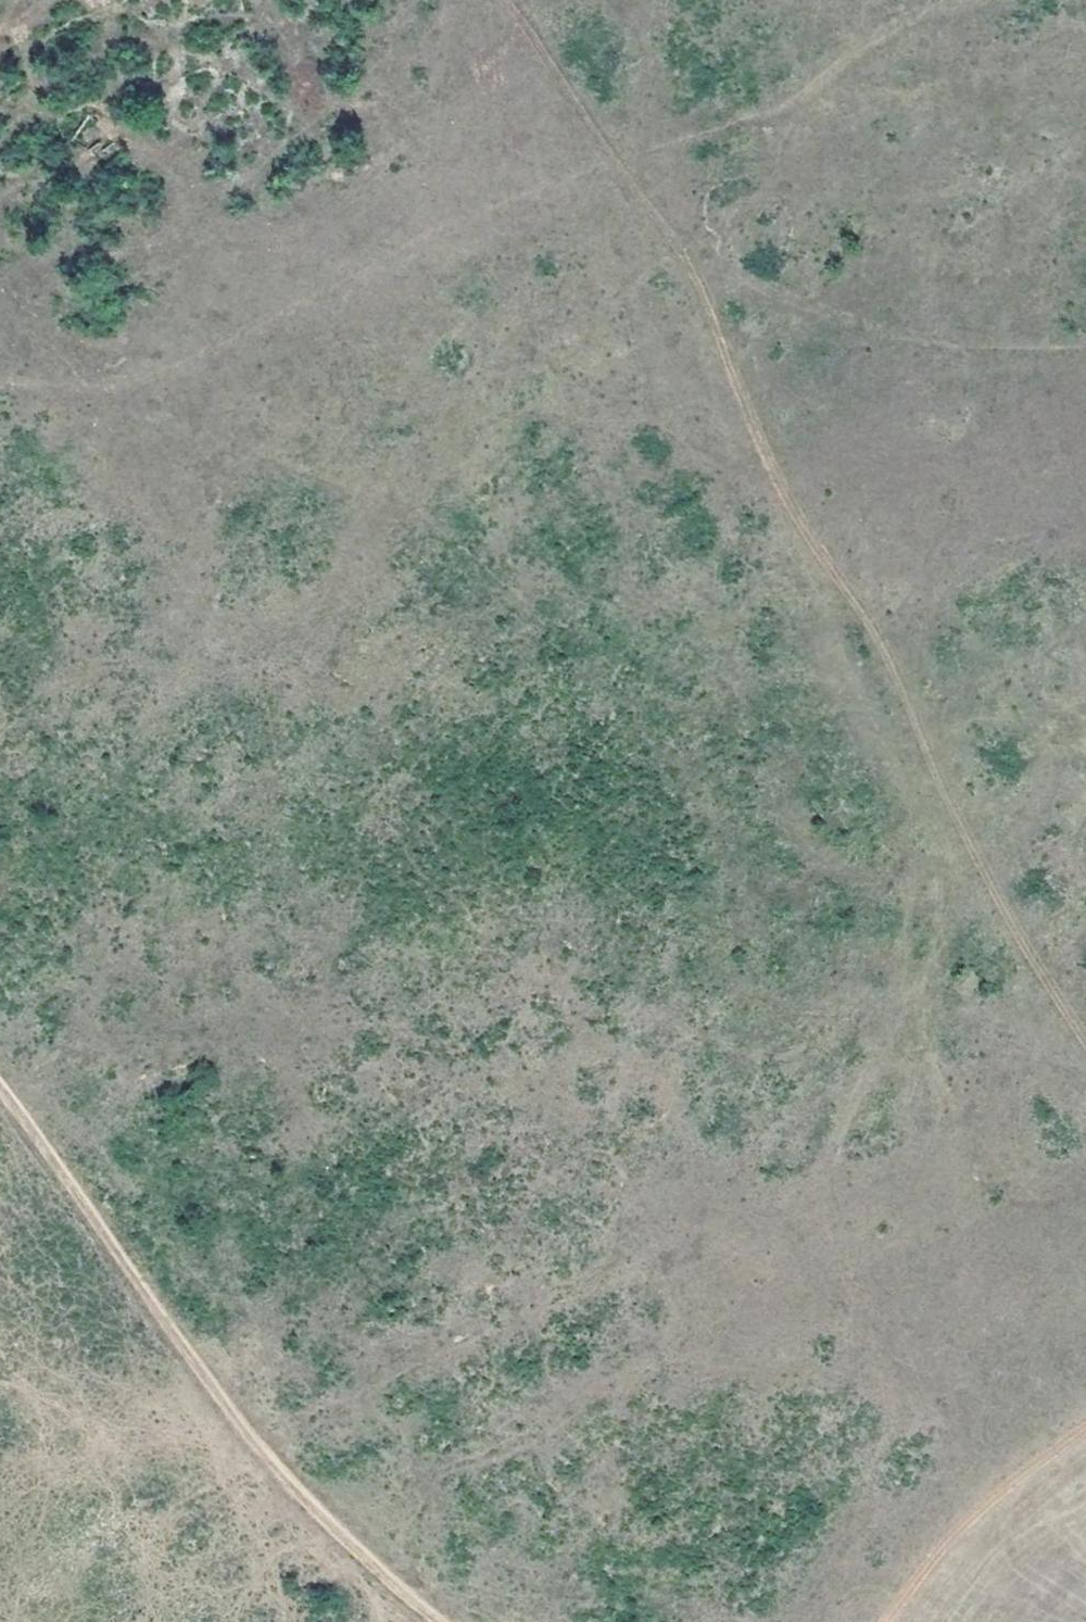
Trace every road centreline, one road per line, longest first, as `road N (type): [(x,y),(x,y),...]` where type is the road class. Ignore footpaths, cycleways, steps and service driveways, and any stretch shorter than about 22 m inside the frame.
road 1 (track): [(462,1621),(275,1441),(0,1066)]
road 2 (track): [(887,1621),(976,1516),(1085,1433)]

